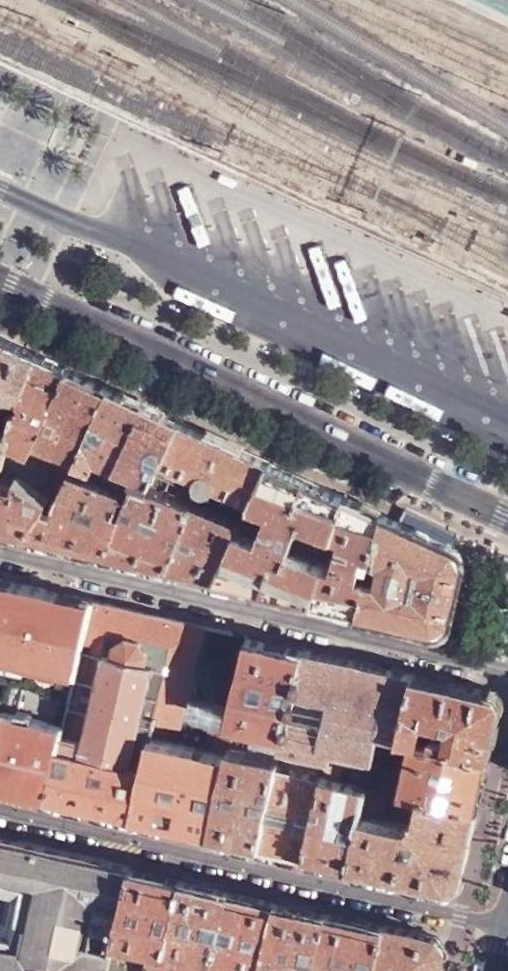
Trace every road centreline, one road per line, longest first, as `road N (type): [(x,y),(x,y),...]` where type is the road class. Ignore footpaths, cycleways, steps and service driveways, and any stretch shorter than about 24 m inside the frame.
road 1 (tertiary): [(507,514),(0,272)]
road 2 (residential): [(507,673),(0,552)]
road 3 (motorway): [(0,803),(507,924)]
road 4 (motorway): [(507,673),(0,555)]
road 5 (residential): [(0,812),(507,926)]

